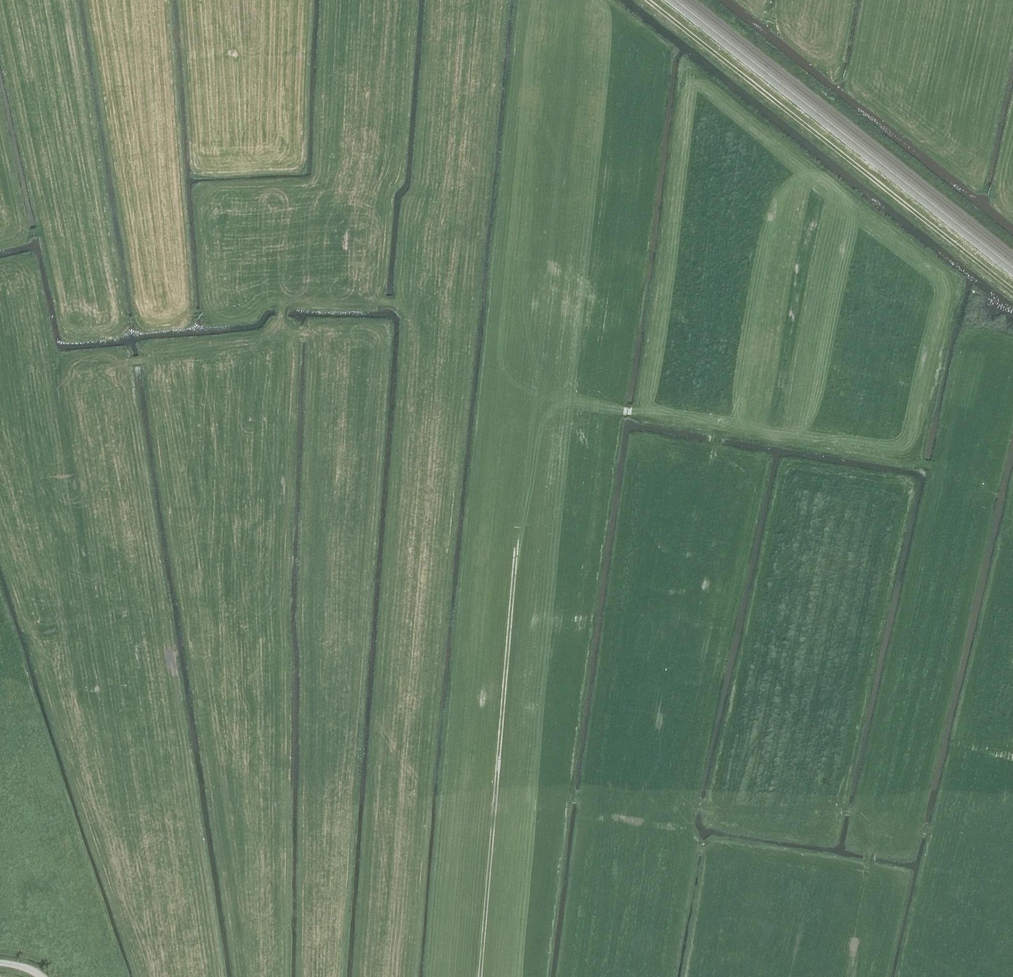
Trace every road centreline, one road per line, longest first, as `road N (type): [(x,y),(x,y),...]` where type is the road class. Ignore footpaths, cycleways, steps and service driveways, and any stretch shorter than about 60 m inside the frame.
road 1 (track): [(648,0),(1012,292)]

